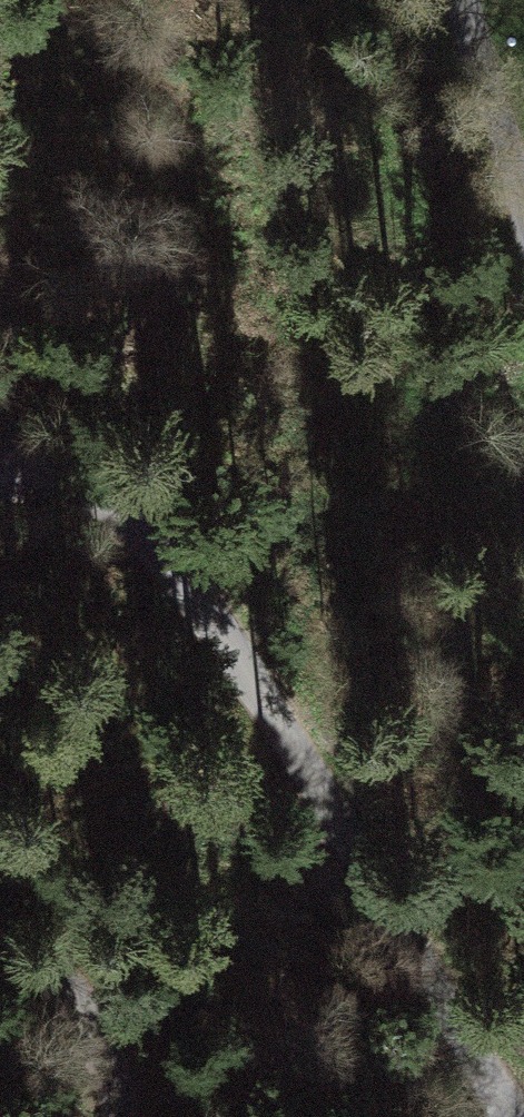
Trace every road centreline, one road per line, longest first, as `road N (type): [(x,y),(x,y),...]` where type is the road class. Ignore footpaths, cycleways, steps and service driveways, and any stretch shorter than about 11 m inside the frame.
road 1 (residential): [(0,473),(54,470),(86,481),(130,504),(174,545),(269,675),(369,867),(516,1116)]
road 2 (residential): [(523,207),(461,0)]
road 3 (residential): [(117,1116),(96,1041),(73,1006),(0,954)]

